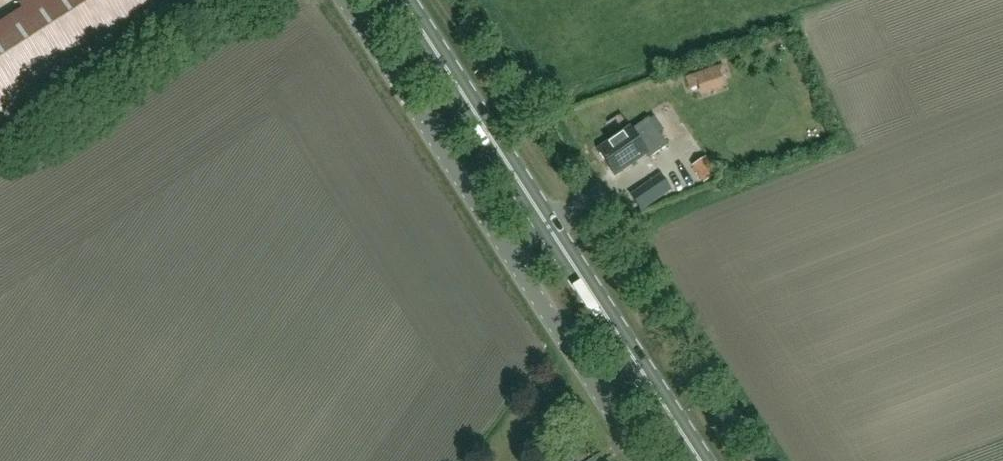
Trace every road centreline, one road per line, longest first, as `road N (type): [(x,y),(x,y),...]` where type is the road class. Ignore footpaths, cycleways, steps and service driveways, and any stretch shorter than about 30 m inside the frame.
road 1 (unclassified): [(642,460),(343,0)]
road 2 (primary): [(700,460),(403,0)]

